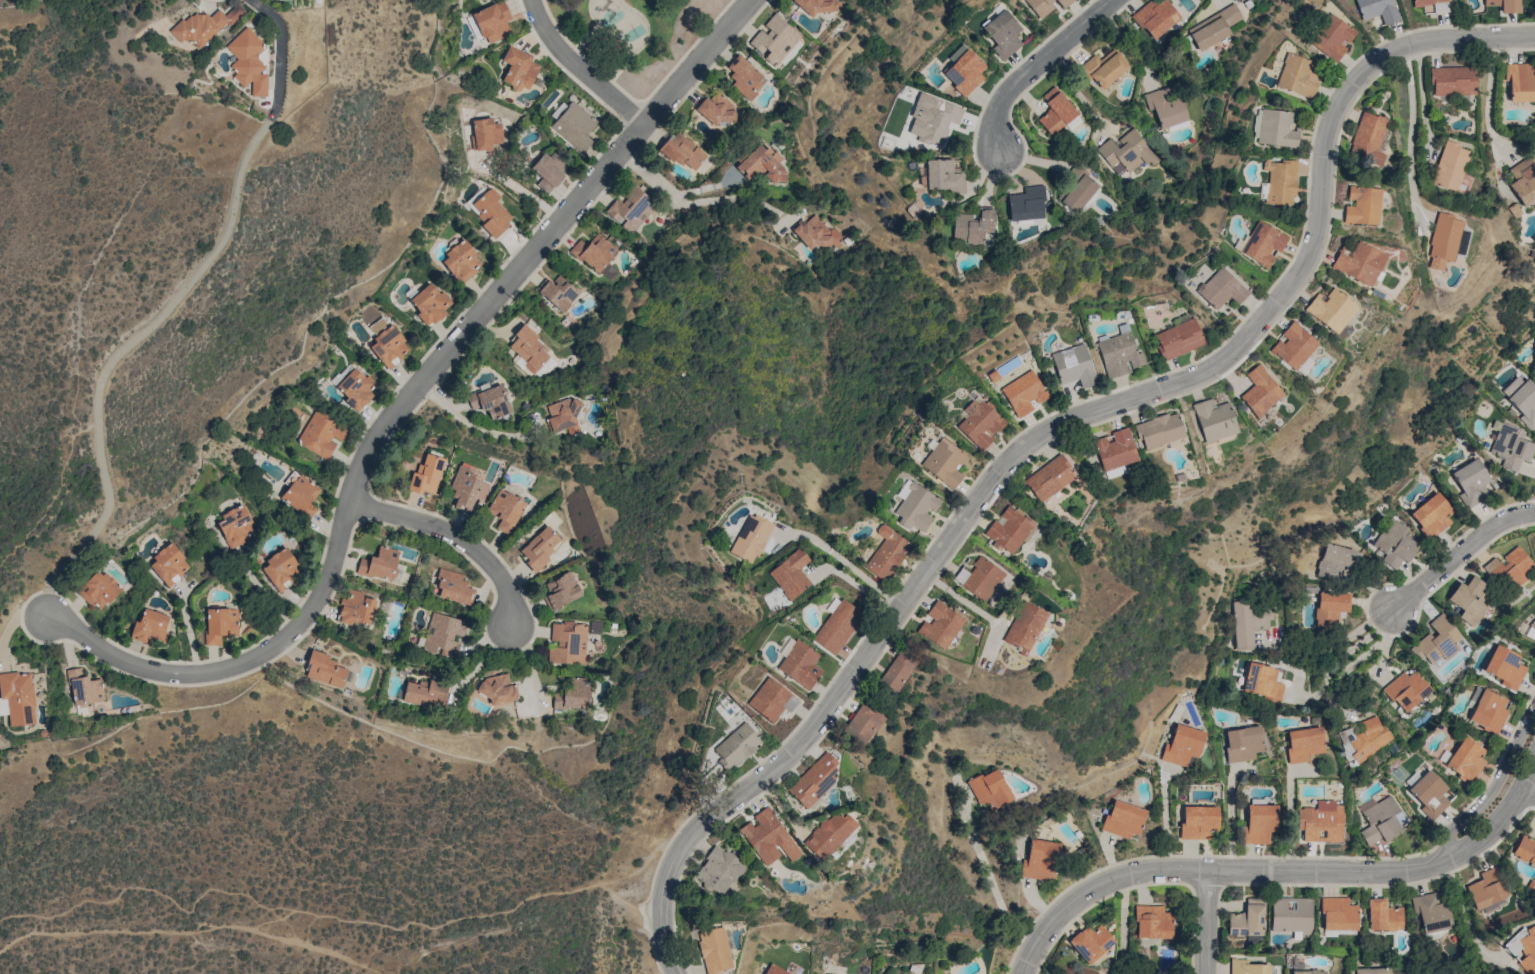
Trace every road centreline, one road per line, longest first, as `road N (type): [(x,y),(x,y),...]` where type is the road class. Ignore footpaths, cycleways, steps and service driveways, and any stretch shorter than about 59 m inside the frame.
road 1 (residential): [(1534,36),(1426,40),(1384,56),(1349,86),(1329,124),(1316,235),(1292,284),(1206,372),(1061,421),(1013,456),(804,739),(687,840),(662,913),(677,973)]
road 2 (residential): [(752,0),(387,417),(357,471),(336,562),(304,622),(231,669),(178,676)]
road 3 (residential): [(1534,761),(1502,818),(1453,860),(1397,873),(1133,874),(1092,889),(1055,919),(1023,973)]
road 4 (residential): [(350,501),(443,526),(469,543),(505,584),(516,629)]
road 5 (residential): [(1114,0),(1008,92),(999,107),(1002,154)]
road 6 (residential): [(1534,515),(1491,530),(1391,610)]
road 7 (residential): [(645,123),(566,55),(537,0)]
road 8 (residential): [(48,619),(123,661),(178,676)]

